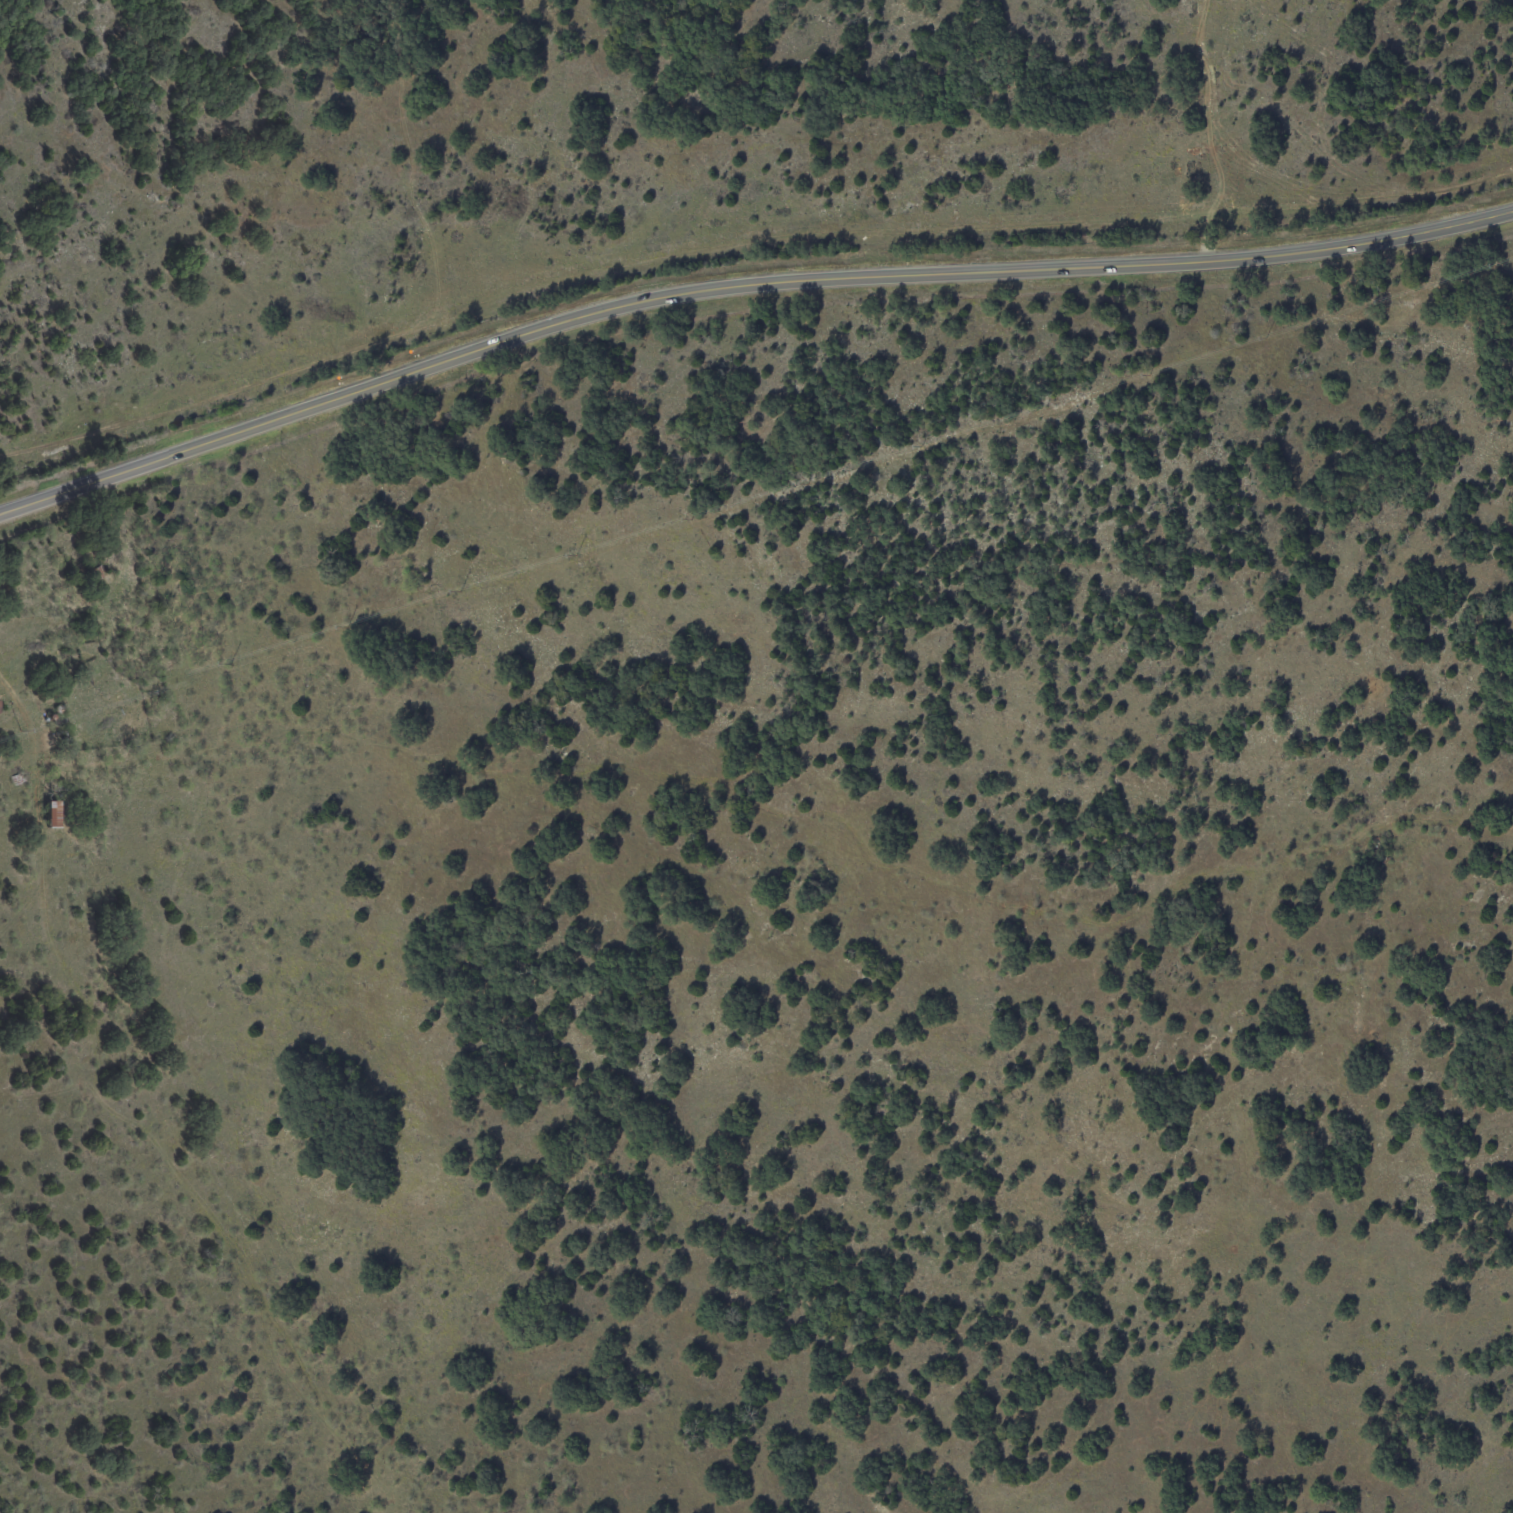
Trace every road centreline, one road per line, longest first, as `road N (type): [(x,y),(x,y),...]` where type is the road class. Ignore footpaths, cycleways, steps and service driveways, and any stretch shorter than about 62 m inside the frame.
road 1 (secondary): [(0,514),(613,307),(694,290),(1273,255),(1512,210)]

